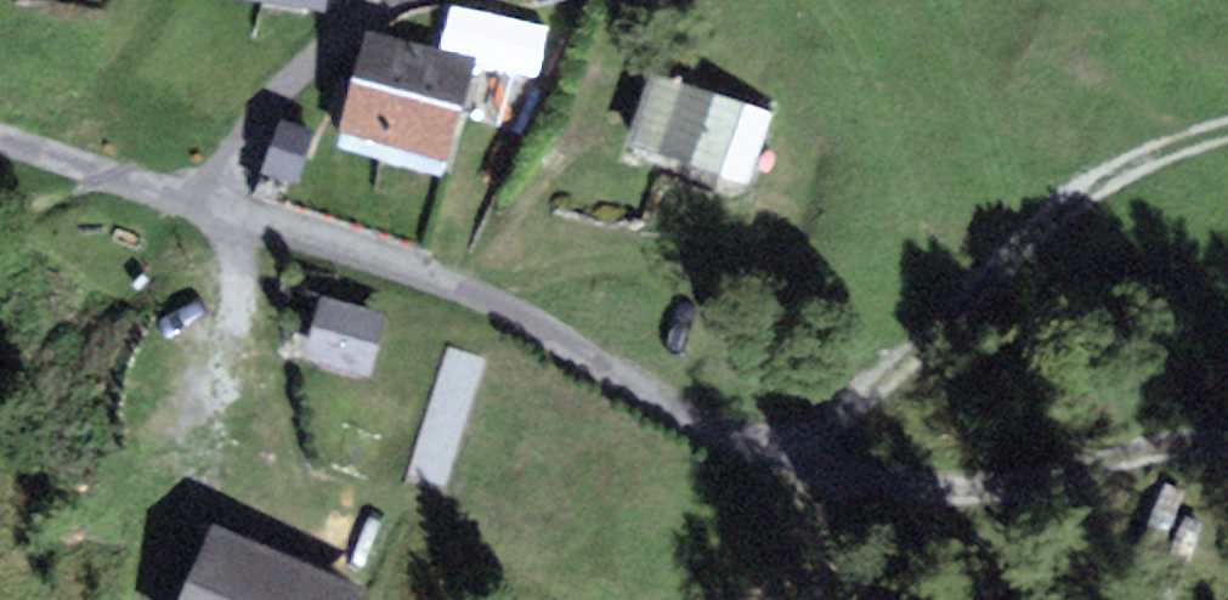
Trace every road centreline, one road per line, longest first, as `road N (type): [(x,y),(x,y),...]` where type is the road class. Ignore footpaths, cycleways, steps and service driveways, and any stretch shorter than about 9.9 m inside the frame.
road 1 (track): [(245,219),(417,275),(863,494),(959,488),(1227,443)]
road 2 (track): [(793,461),(835,440),(955,344),(1047,245),(1132,187),(1227,144)]

